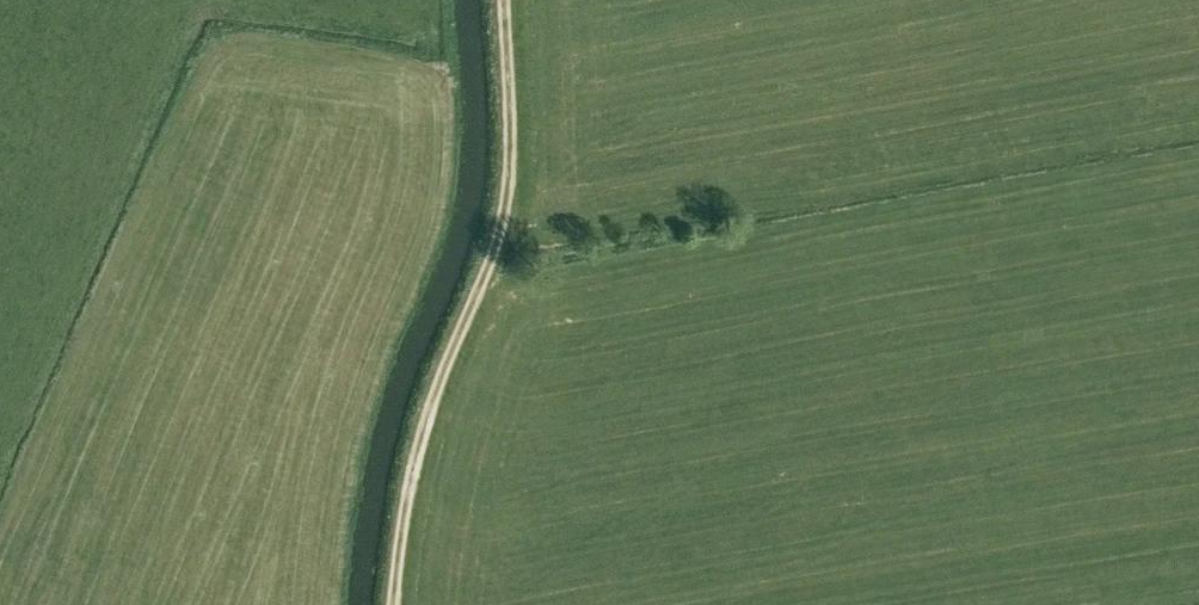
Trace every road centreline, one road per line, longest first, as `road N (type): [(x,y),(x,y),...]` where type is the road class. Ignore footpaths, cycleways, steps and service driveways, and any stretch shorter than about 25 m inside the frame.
road 1 (track): [(501,0),(506,216),(418,439),(392,604)]

